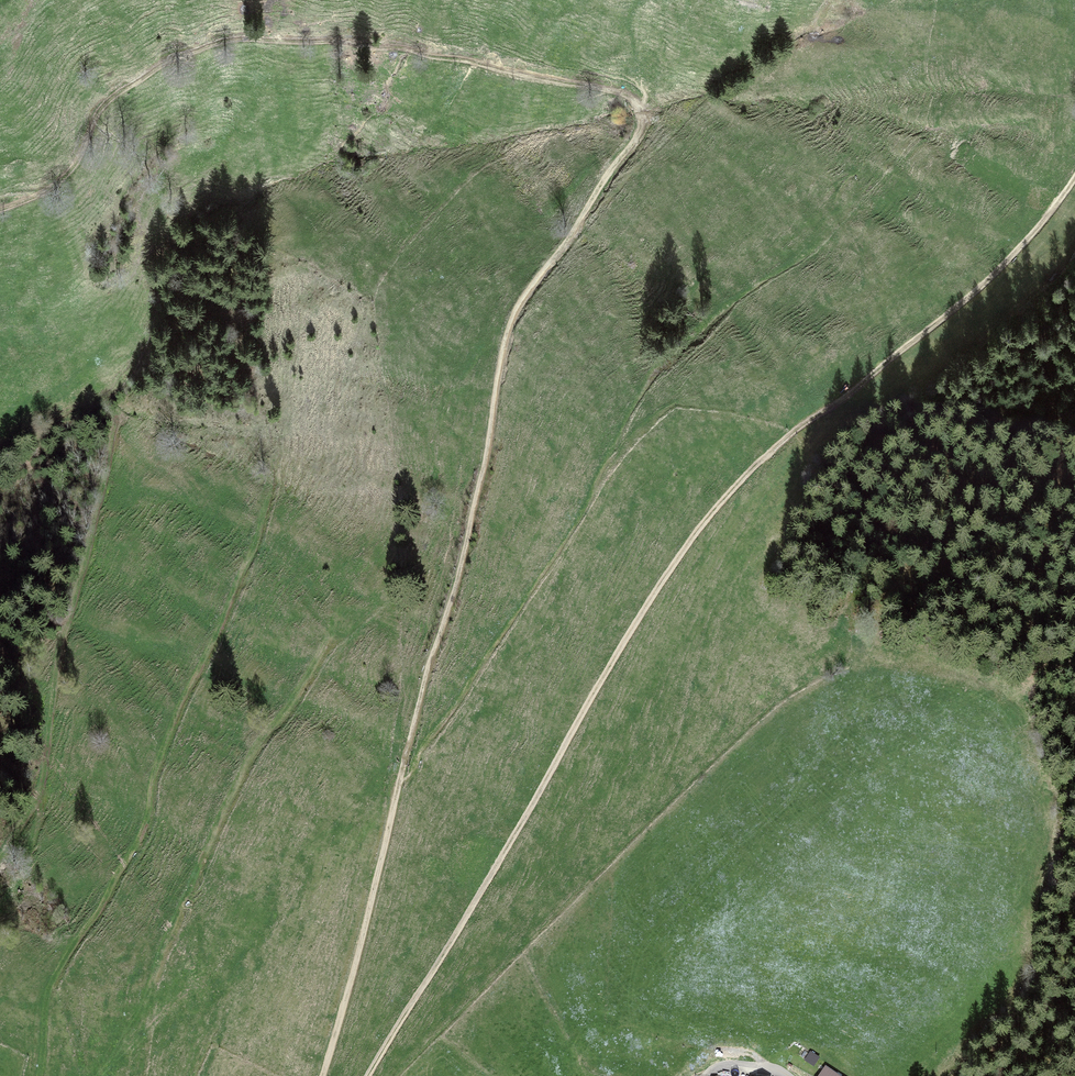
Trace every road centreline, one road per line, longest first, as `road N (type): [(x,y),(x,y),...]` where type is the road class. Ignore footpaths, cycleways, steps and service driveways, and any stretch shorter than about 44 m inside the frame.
road 1 (track): [(0,211),(64,179),(120,92),(169,60),(256,37),(396,47),(622,94),(643,112),(629,150),(503,345),(467,535),(320,1075)]
road 2 (track): [(1074,179),(992,276),(800,427),(740,479),(694,534),(365,1075)]
road 3 (track): [(399,782),(581,514),(630,411),(661,367),(738,298),(803,256)]
road 4 (track): [(40,1075),(51,986),(146,825),(155,773),(183,701),(259,536),(276,460)]
road 5 (track): [(939,1075),(1032,979),(1054,805),(1033,639),(1074,598)]

